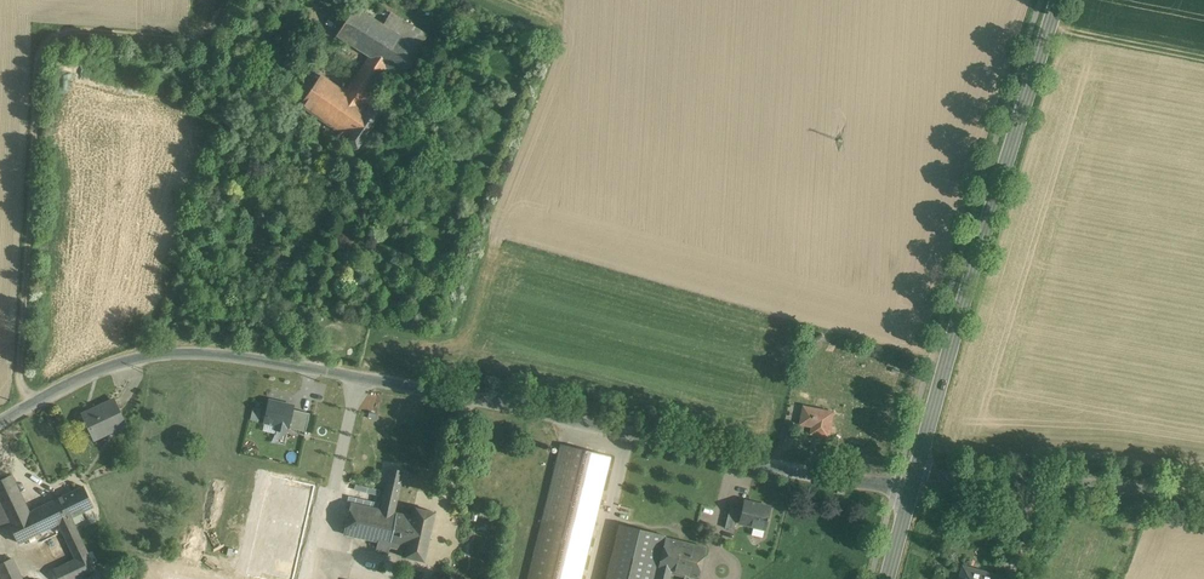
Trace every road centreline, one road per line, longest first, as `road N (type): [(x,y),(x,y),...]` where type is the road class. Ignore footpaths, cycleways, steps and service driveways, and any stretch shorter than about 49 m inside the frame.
road 1 (unclassified): [(915,484),(819,475),(344,372),(201,352),(134,358),(0,424)]
road 2 (track): [(29,407),(20,359),(43,49),(75,29),(202,36),(227,0)]
road 3 (tertiary): [(915,484),(1058,0)]
road 4 (unclassified): [(1203,499),(1074,486),(915,484)]
road 5 (track): [(1050,25),(1203,56)]

